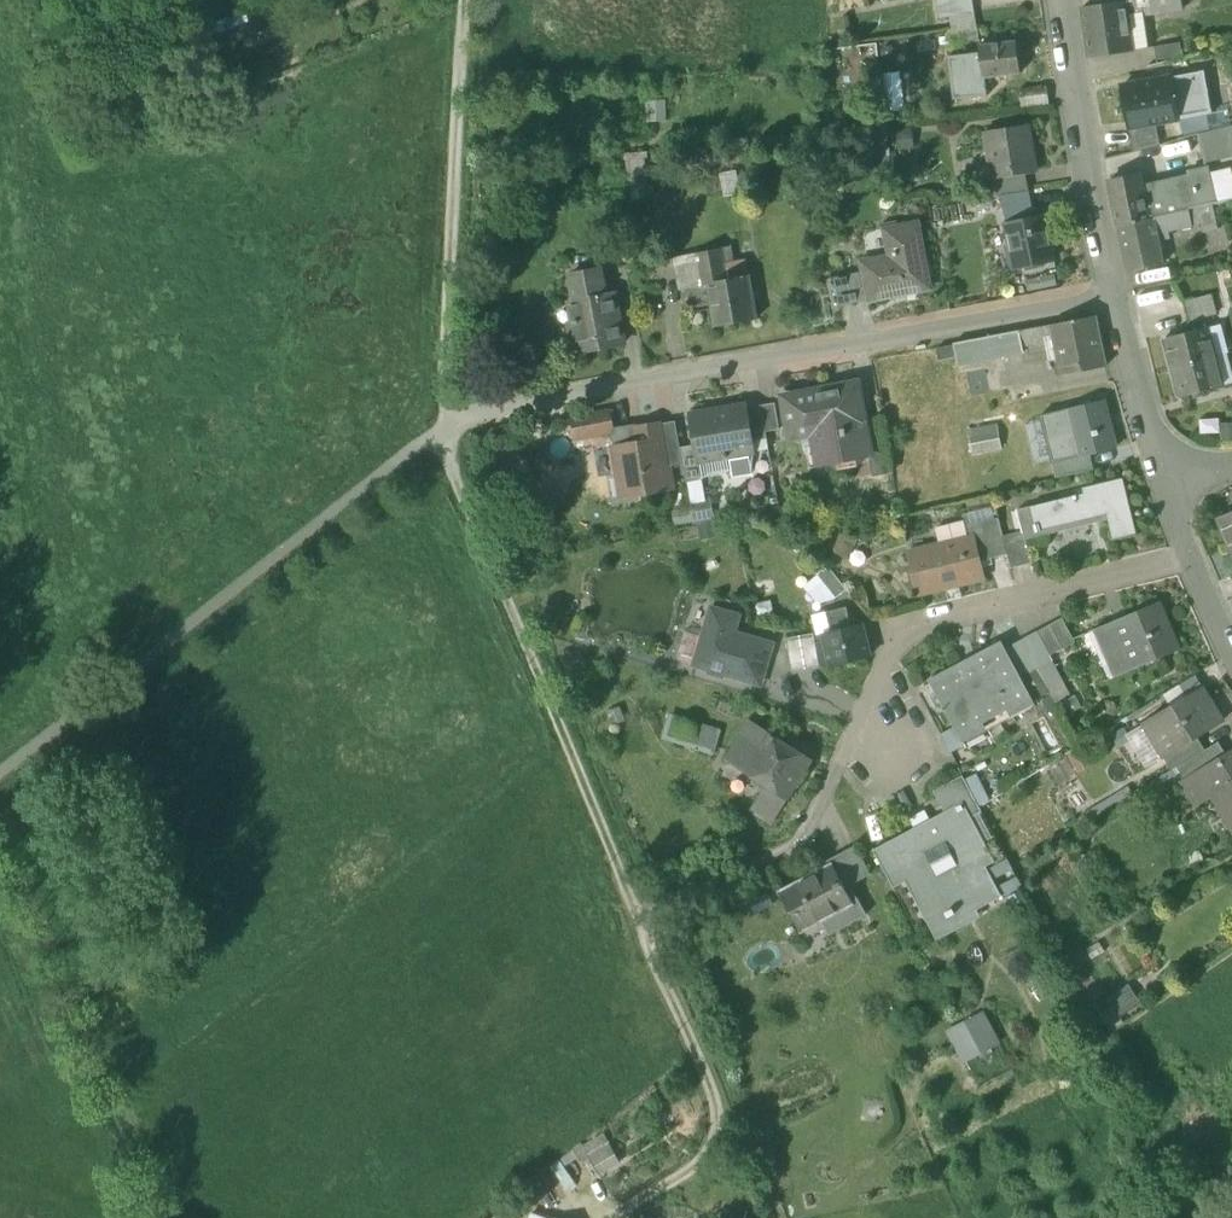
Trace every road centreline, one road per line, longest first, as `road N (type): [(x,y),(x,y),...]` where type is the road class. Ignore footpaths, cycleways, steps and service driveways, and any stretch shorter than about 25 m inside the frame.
road 1 (residential): [(443,426),(1113,296)]
road 2 (track): [(0,773),(443,426)]
road 3 (track): [(443,426),(639,915)]
road 4 (residential): [(1193,557),(898,633),(838,764)]
road 5 (track): [(466,0),(443,426)]
road 6 (residential): [(1113,296),(1064,0)]
road 7 (residential): [(1175,495),(1113,296)]

